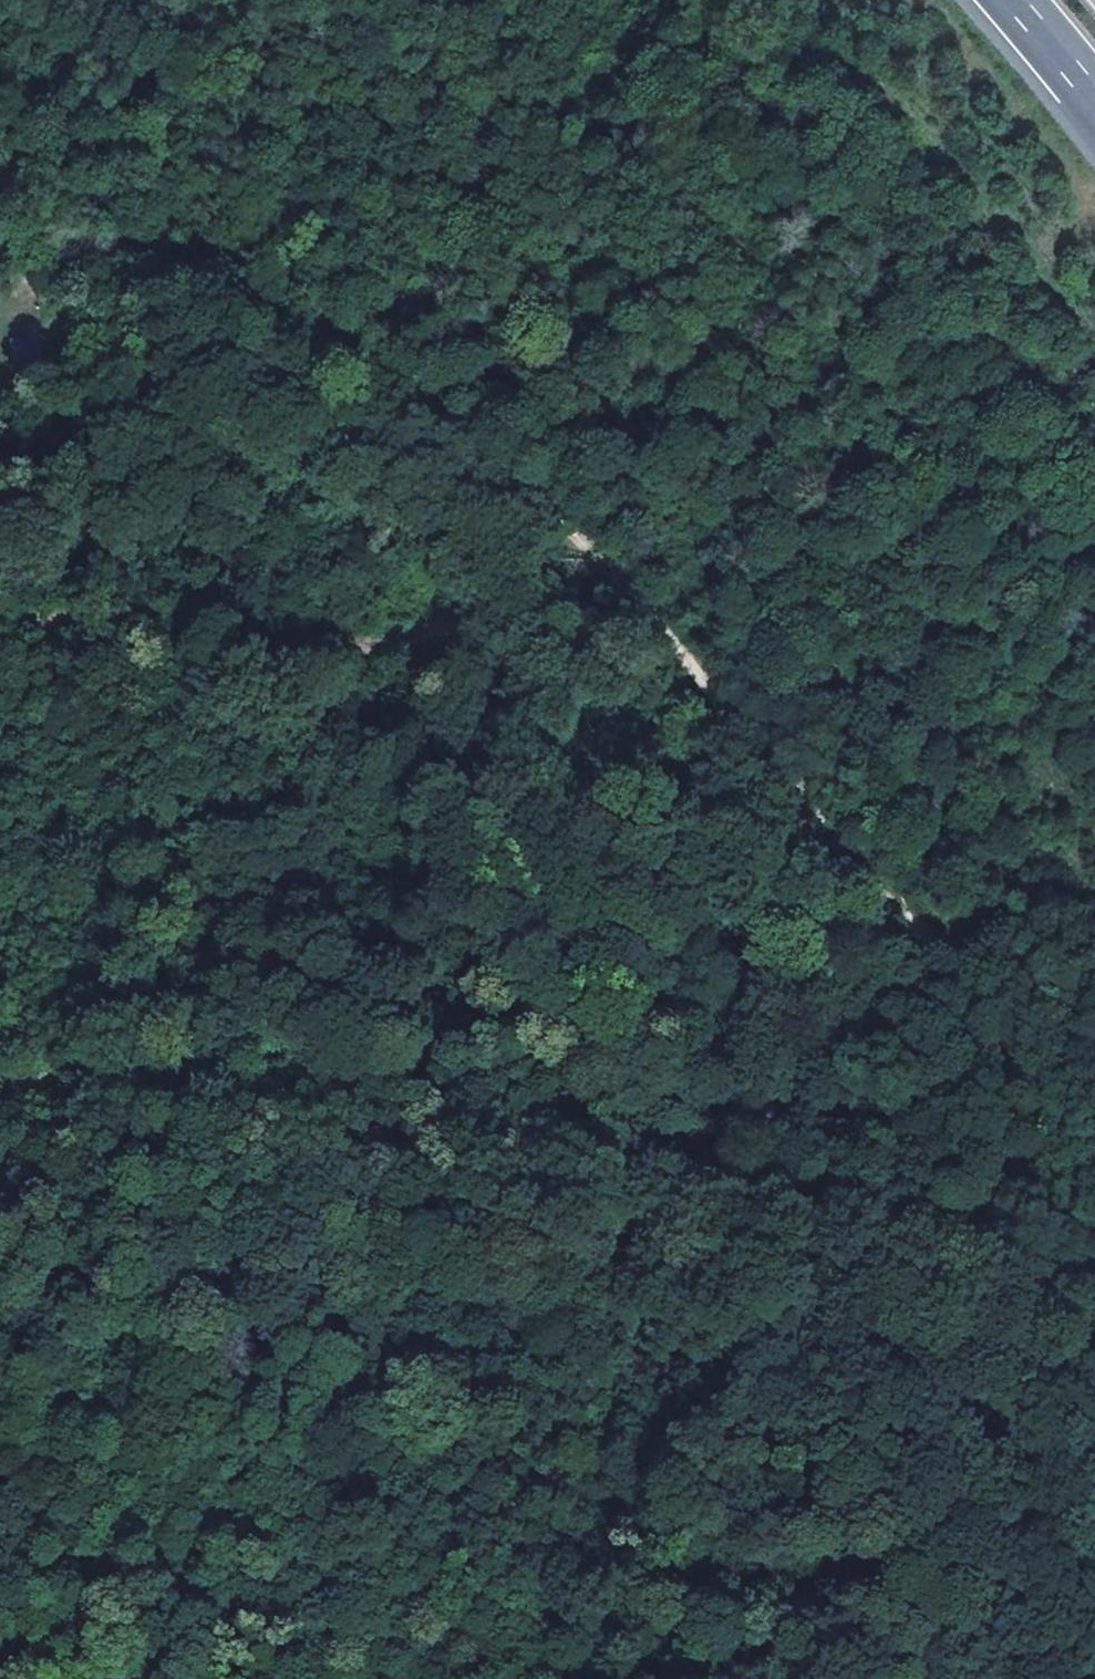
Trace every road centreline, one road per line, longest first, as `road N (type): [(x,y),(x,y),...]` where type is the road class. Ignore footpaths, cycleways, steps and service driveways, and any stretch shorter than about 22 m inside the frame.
road 1 (track): [(0,1083),(384,1086),(537,1110),(698,1161),(960,1216),(981,1212),(998,1195),(1010,1082),(999,1033),(957,974),(628,590),(465,418),(400,371),(260,296),(0,230)]
road 2 (motorway): [(1011,0),(1094,103)]

